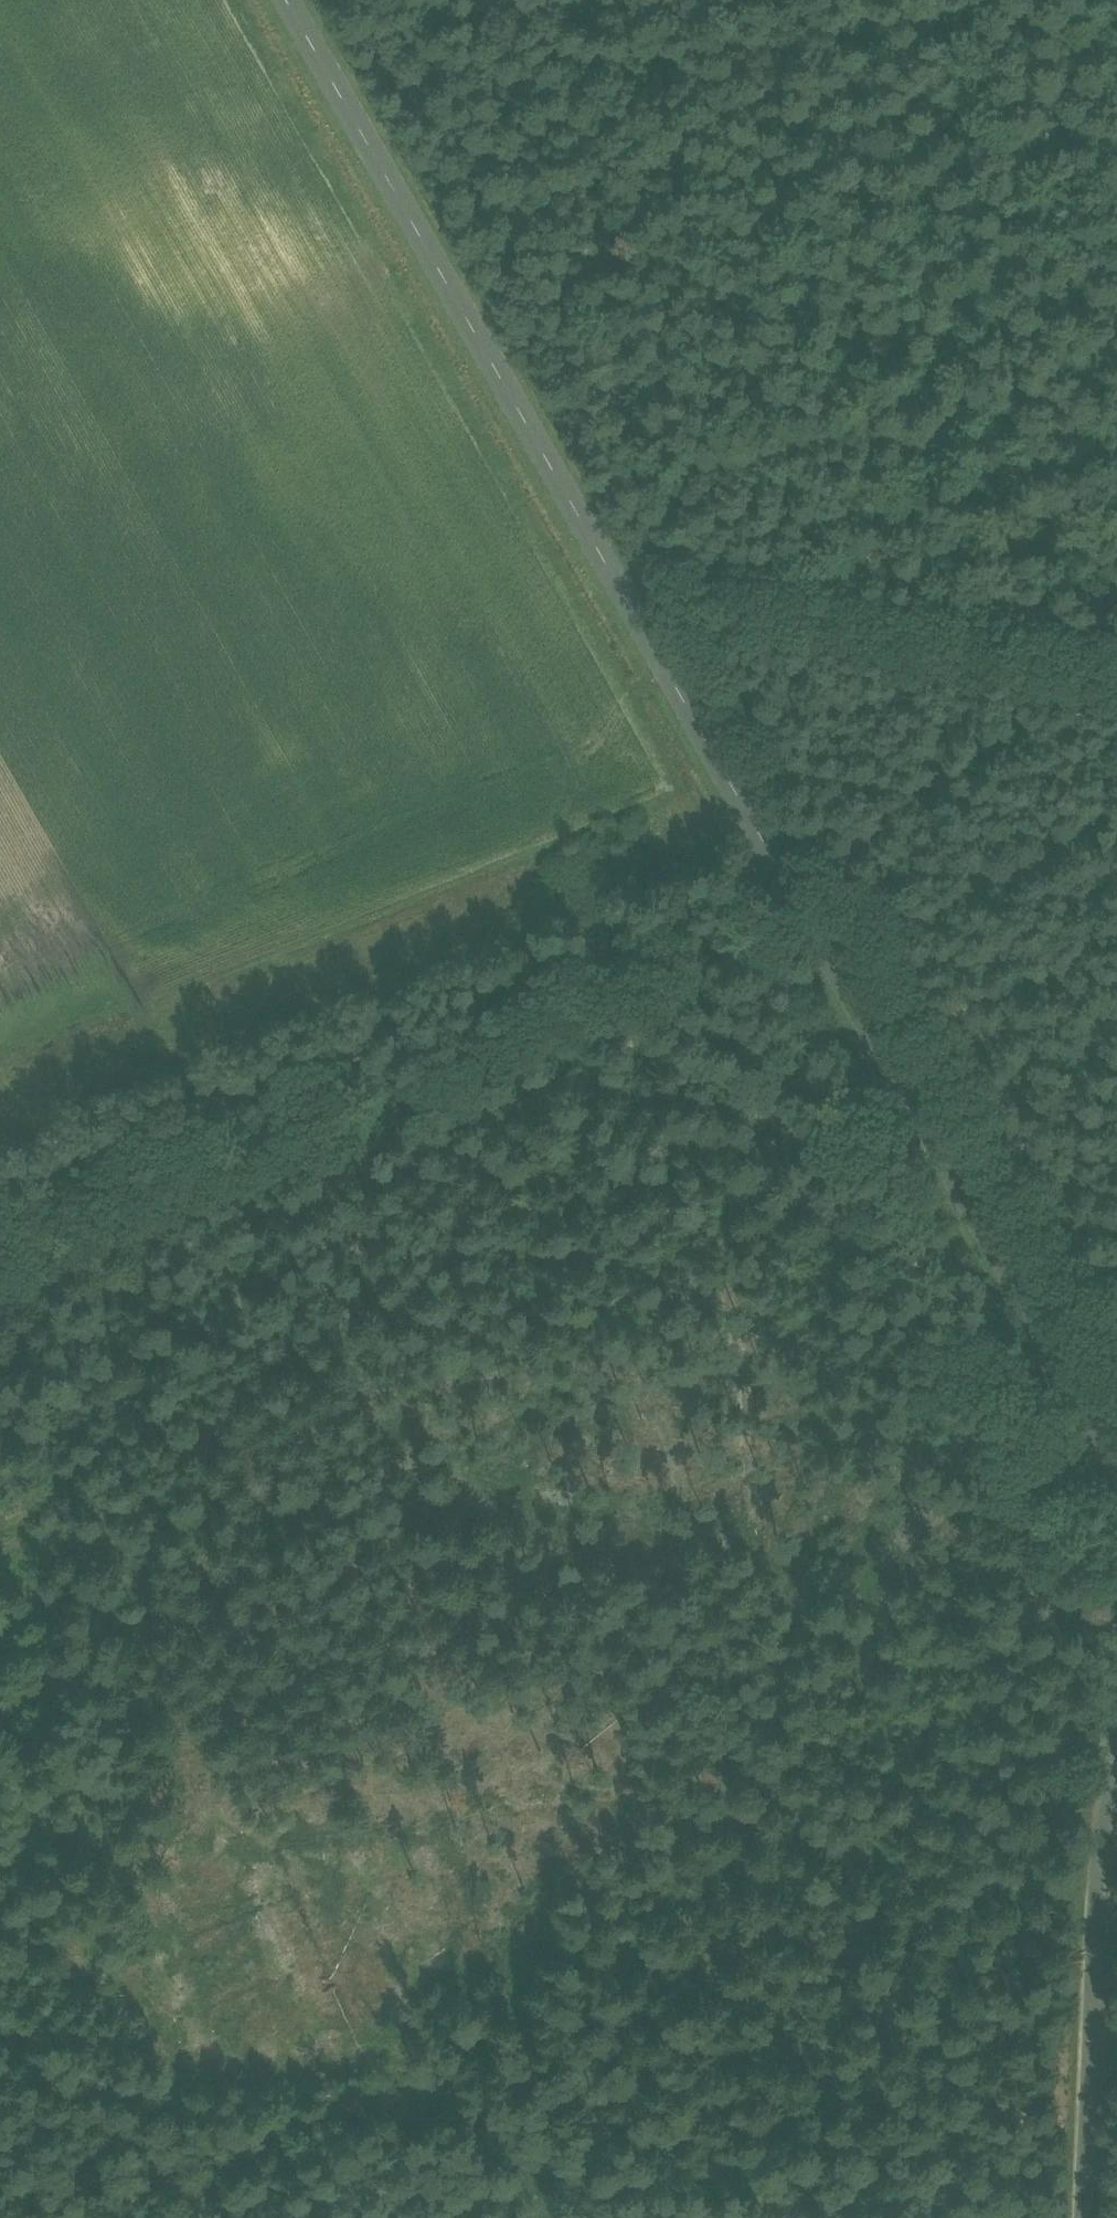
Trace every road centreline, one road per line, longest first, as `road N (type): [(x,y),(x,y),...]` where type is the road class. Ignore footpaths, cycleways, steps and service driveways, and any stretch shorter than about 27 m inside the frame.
road 1 (unclassified): [(286,0),(1116,1469)]
road 2 (unclassified): [(1116,1773),(1100,1868),(1085,2217)]

